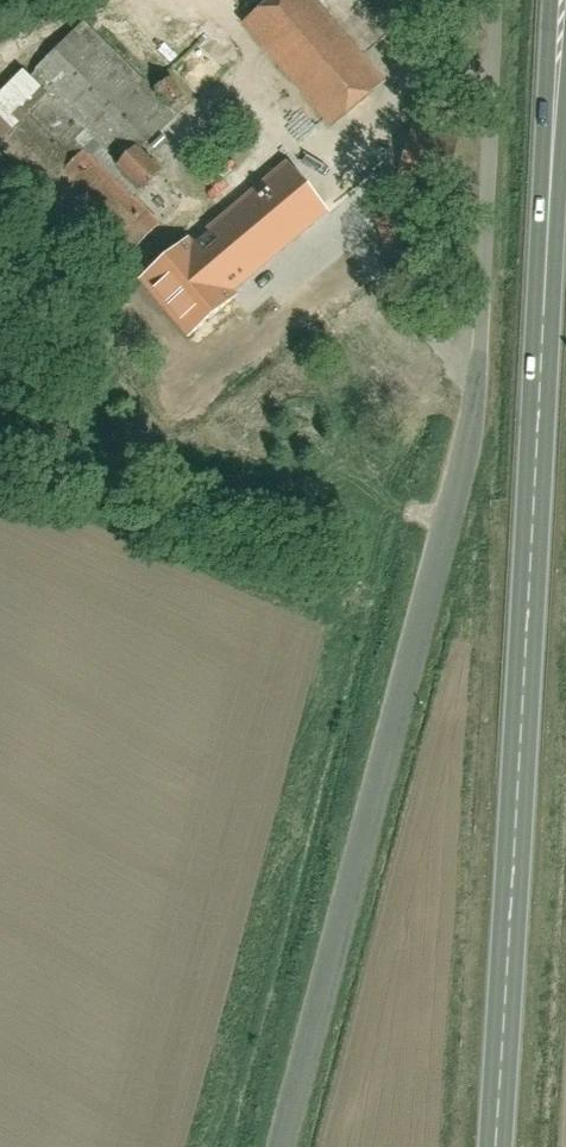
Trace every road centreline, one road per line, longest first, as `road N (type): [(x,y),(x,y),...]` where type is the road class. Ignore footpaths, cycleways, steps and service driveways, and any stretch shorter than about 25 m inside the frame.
road 1 (unclassified): [(498,0),(469,442),(281,1146)]
road 2 (primary): [(497,1146),(563,0)]

